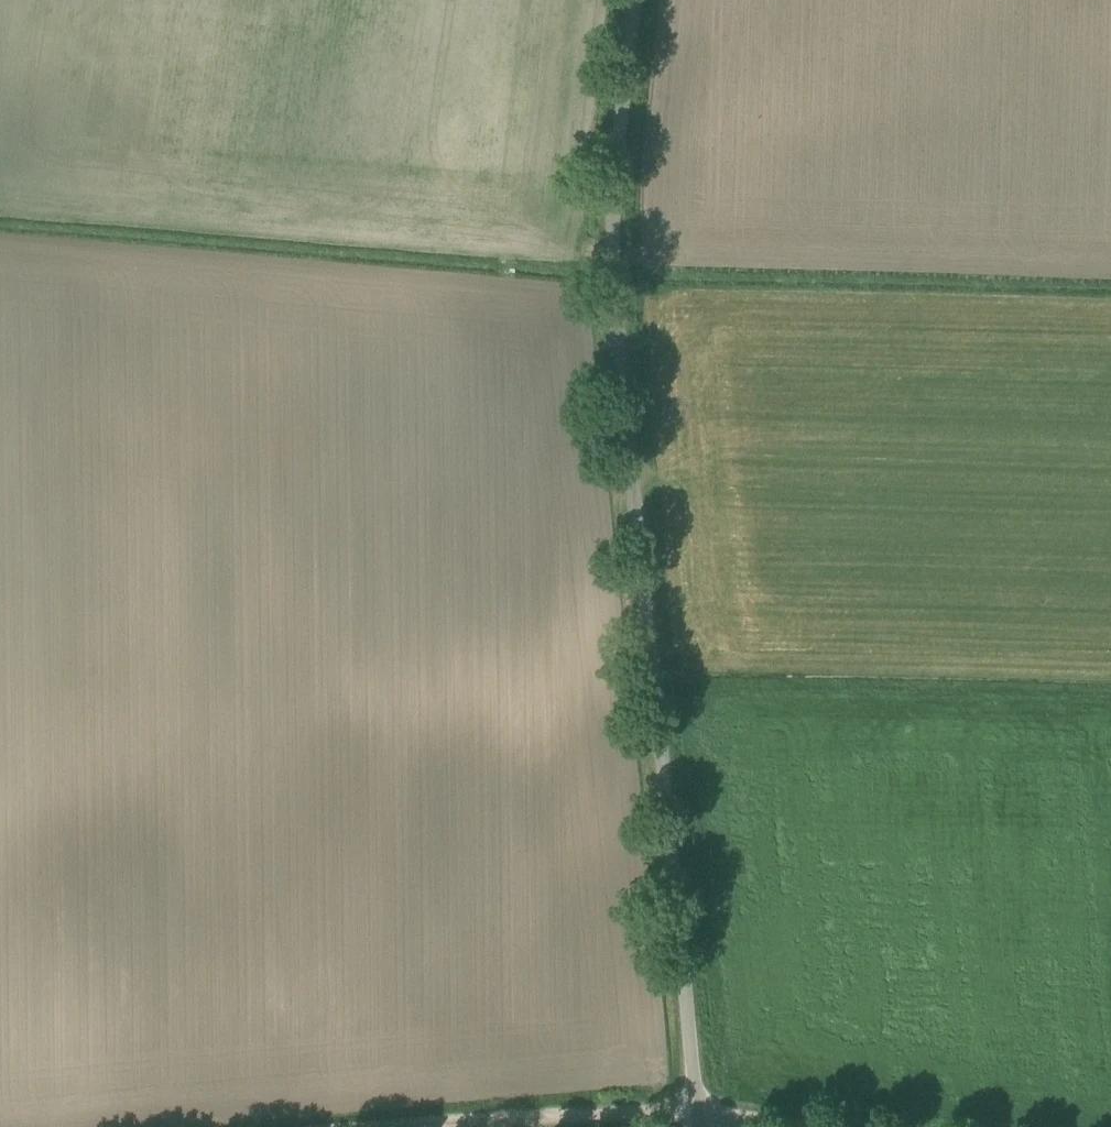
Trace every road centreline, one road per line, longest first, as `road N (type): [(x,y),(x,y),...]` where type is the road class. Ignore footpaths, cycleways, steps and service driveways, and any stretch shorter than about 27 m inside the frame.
road 1 (unclassified): [(696,1109),(627,292),(639,0)]
road 2 (track): [(356,1126),(570,1107),(696,1109)]

